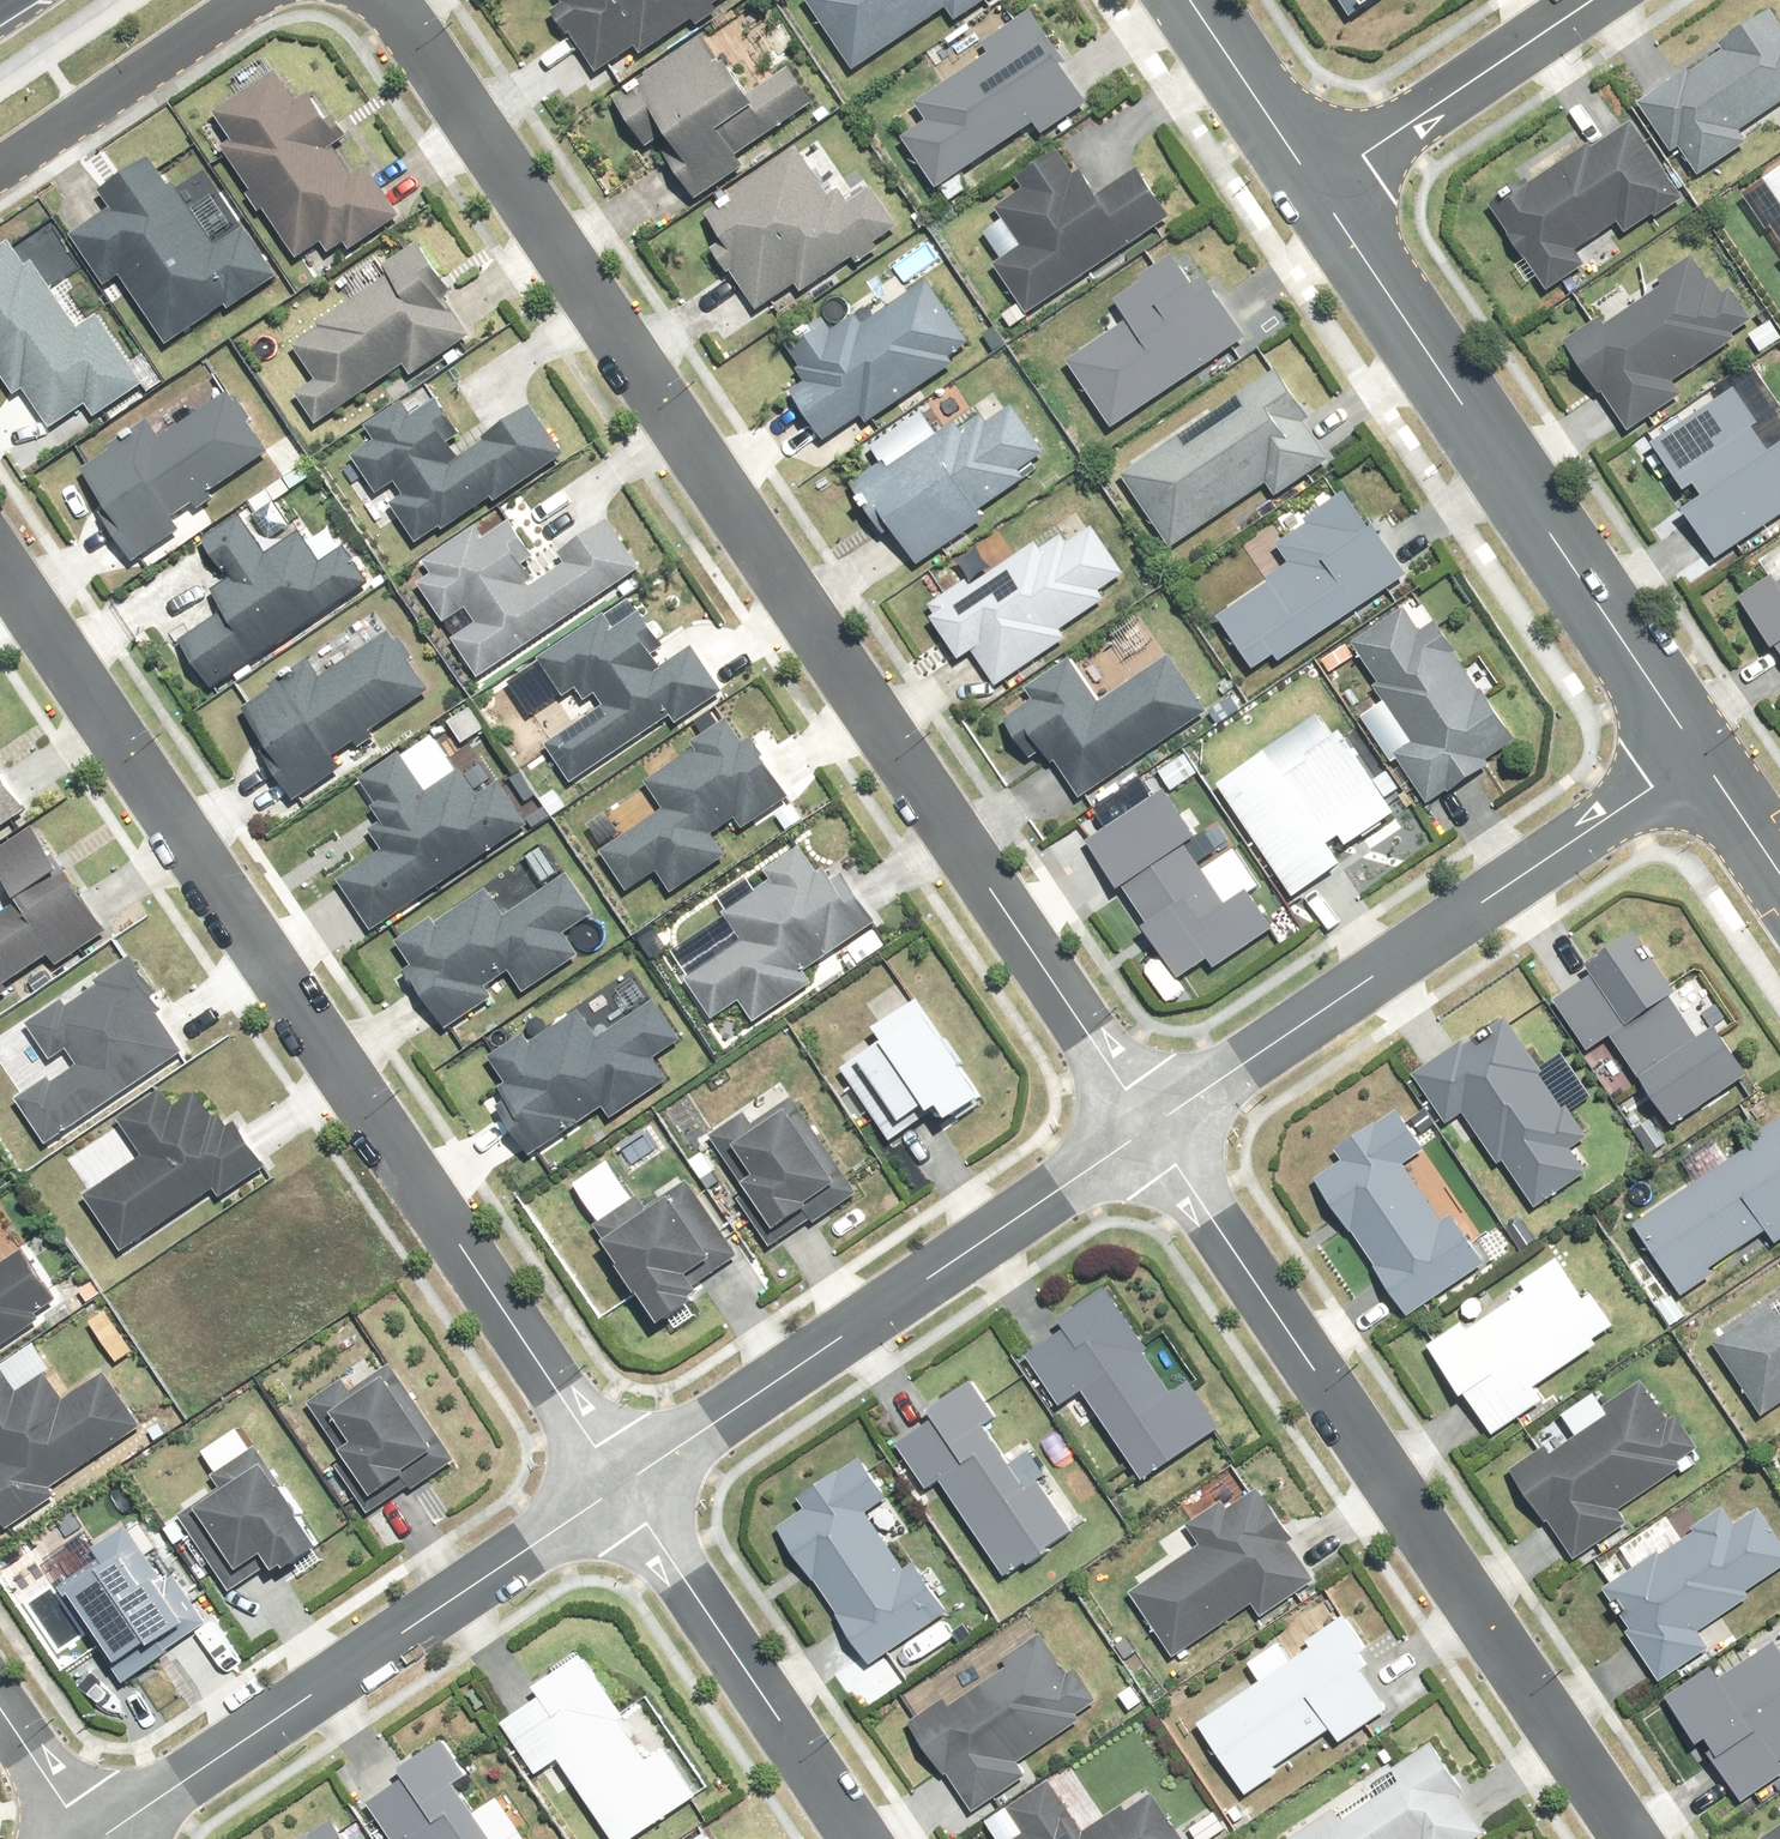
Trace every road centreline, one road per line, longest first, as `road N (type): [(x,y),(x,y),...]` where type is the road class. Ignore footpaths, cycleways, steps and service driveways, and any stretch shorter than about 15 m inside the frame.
road 1 (residential): [(359,0),(390,31),(1142,1118)]
road 2 (residential): [(0,564),(614,1486)]
road 3 (residential): [(1142,1118),(1632,1838)]
road 4 (tertiary): [(1698,756),(1315,187)]
road 5 (residential): [(1698,756),(1142,1118)]
road 6 (residential): [(1142,1118),(614,1486)]
road 7 (residential): [(614,1486),(98,1838)]
road 8 (residential): [(853,1838),(614,1486)]
road 9 (residential): [(1596,0),(1315,187)]
road 10 (residential): [(0,172),(250,0)]
road 11 (tertiary): [(1315,187),(1195,0)]
road 12 (residential): [(83,1838),(0,1715)]
road 13 (tertiary): [(1779,874),(1698,756)]

